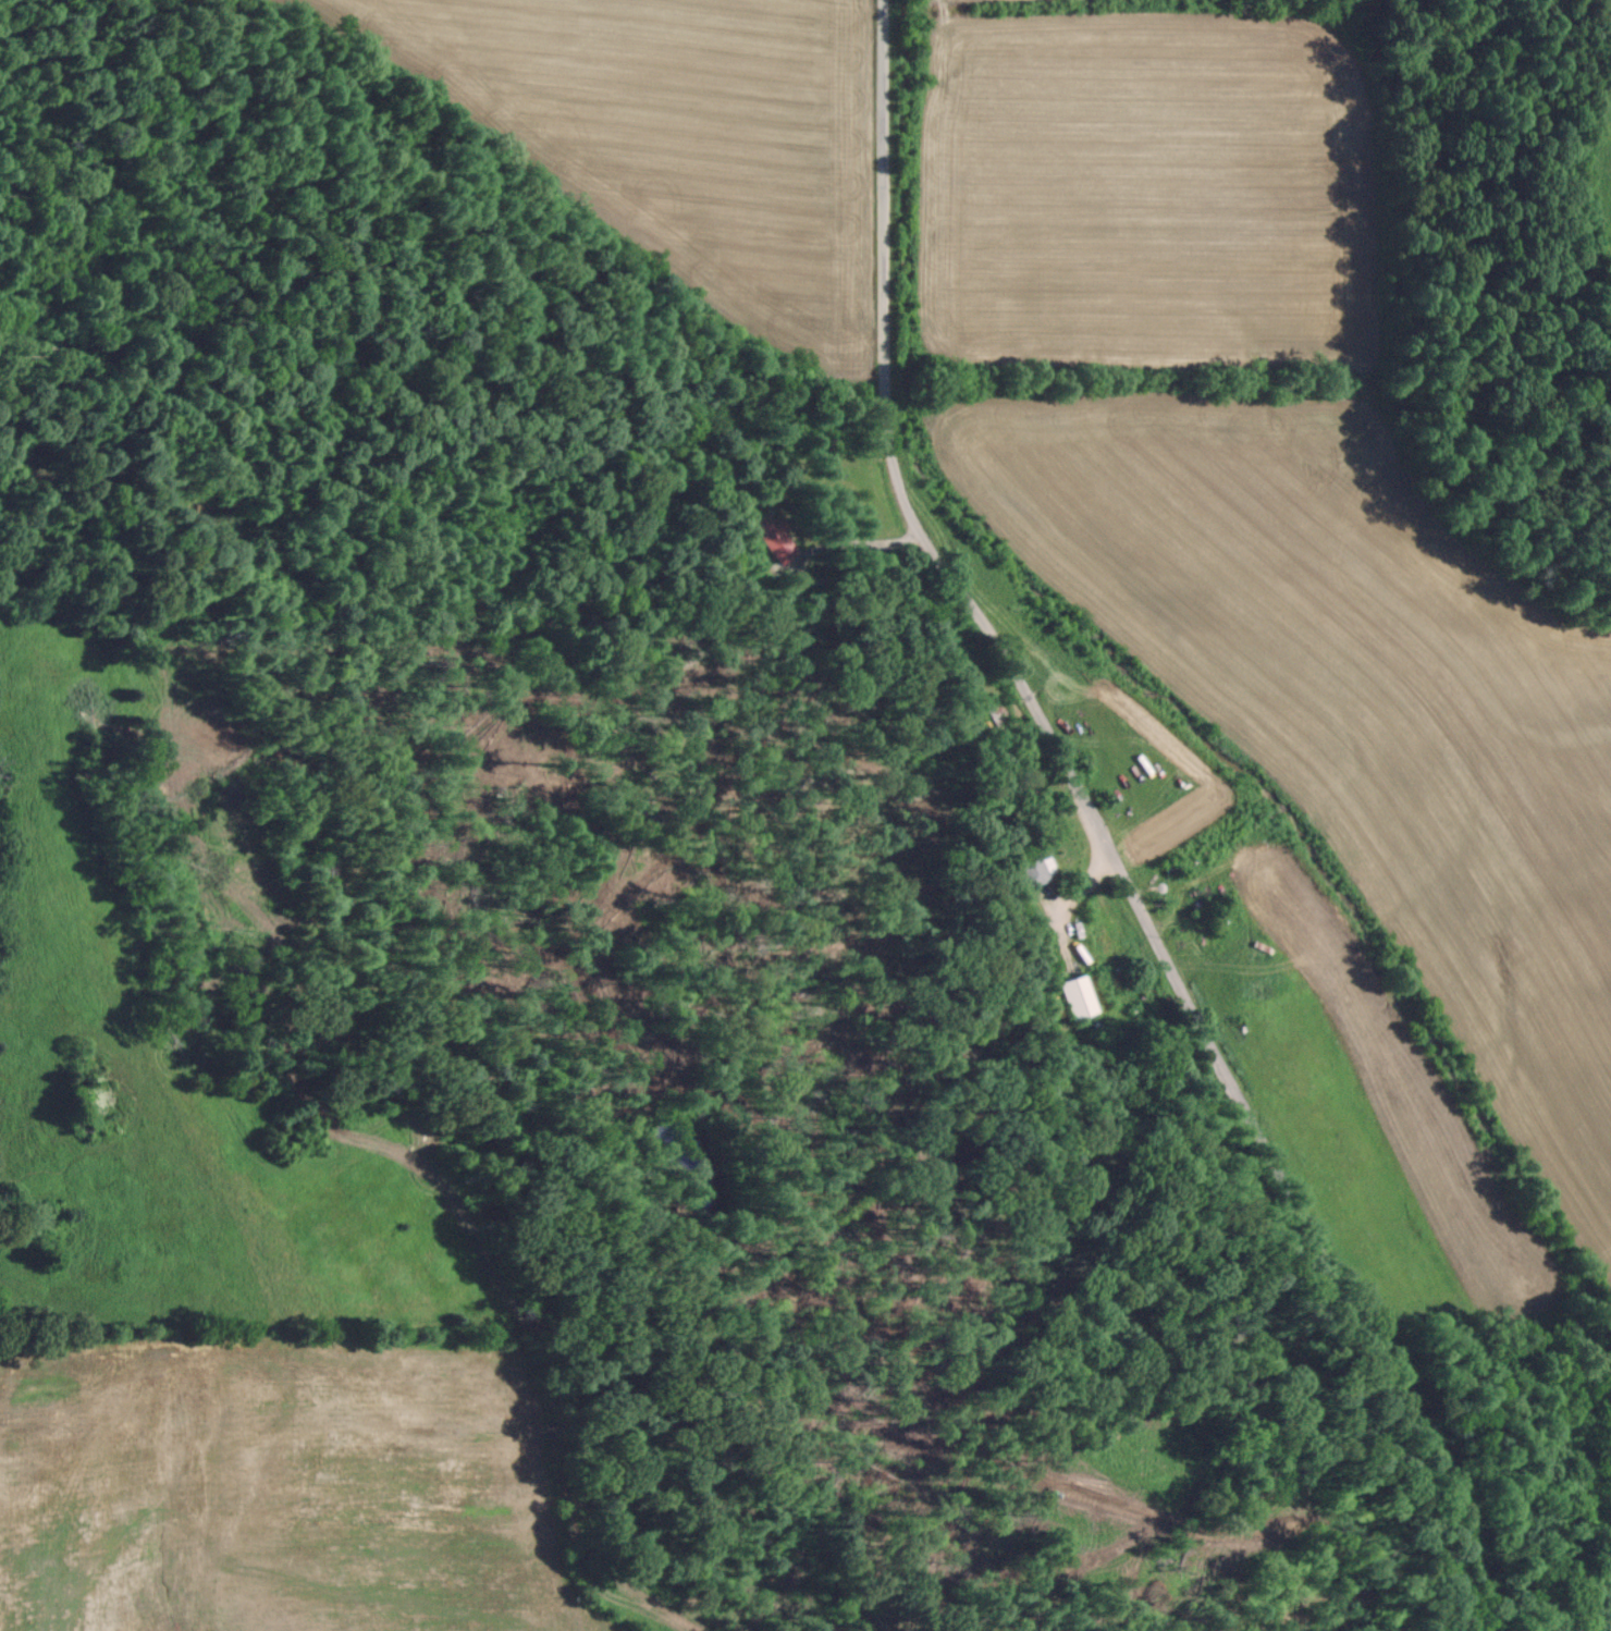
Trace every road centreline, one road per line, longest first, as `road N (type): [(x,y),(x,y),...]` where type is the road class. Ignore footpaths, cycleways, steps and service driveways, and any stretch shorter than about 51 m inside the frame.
road 1 (residential): [(1473,1630),(1449,1535),(1348,1301),(1007,661),(906,500),(884,390),(880,0)]

